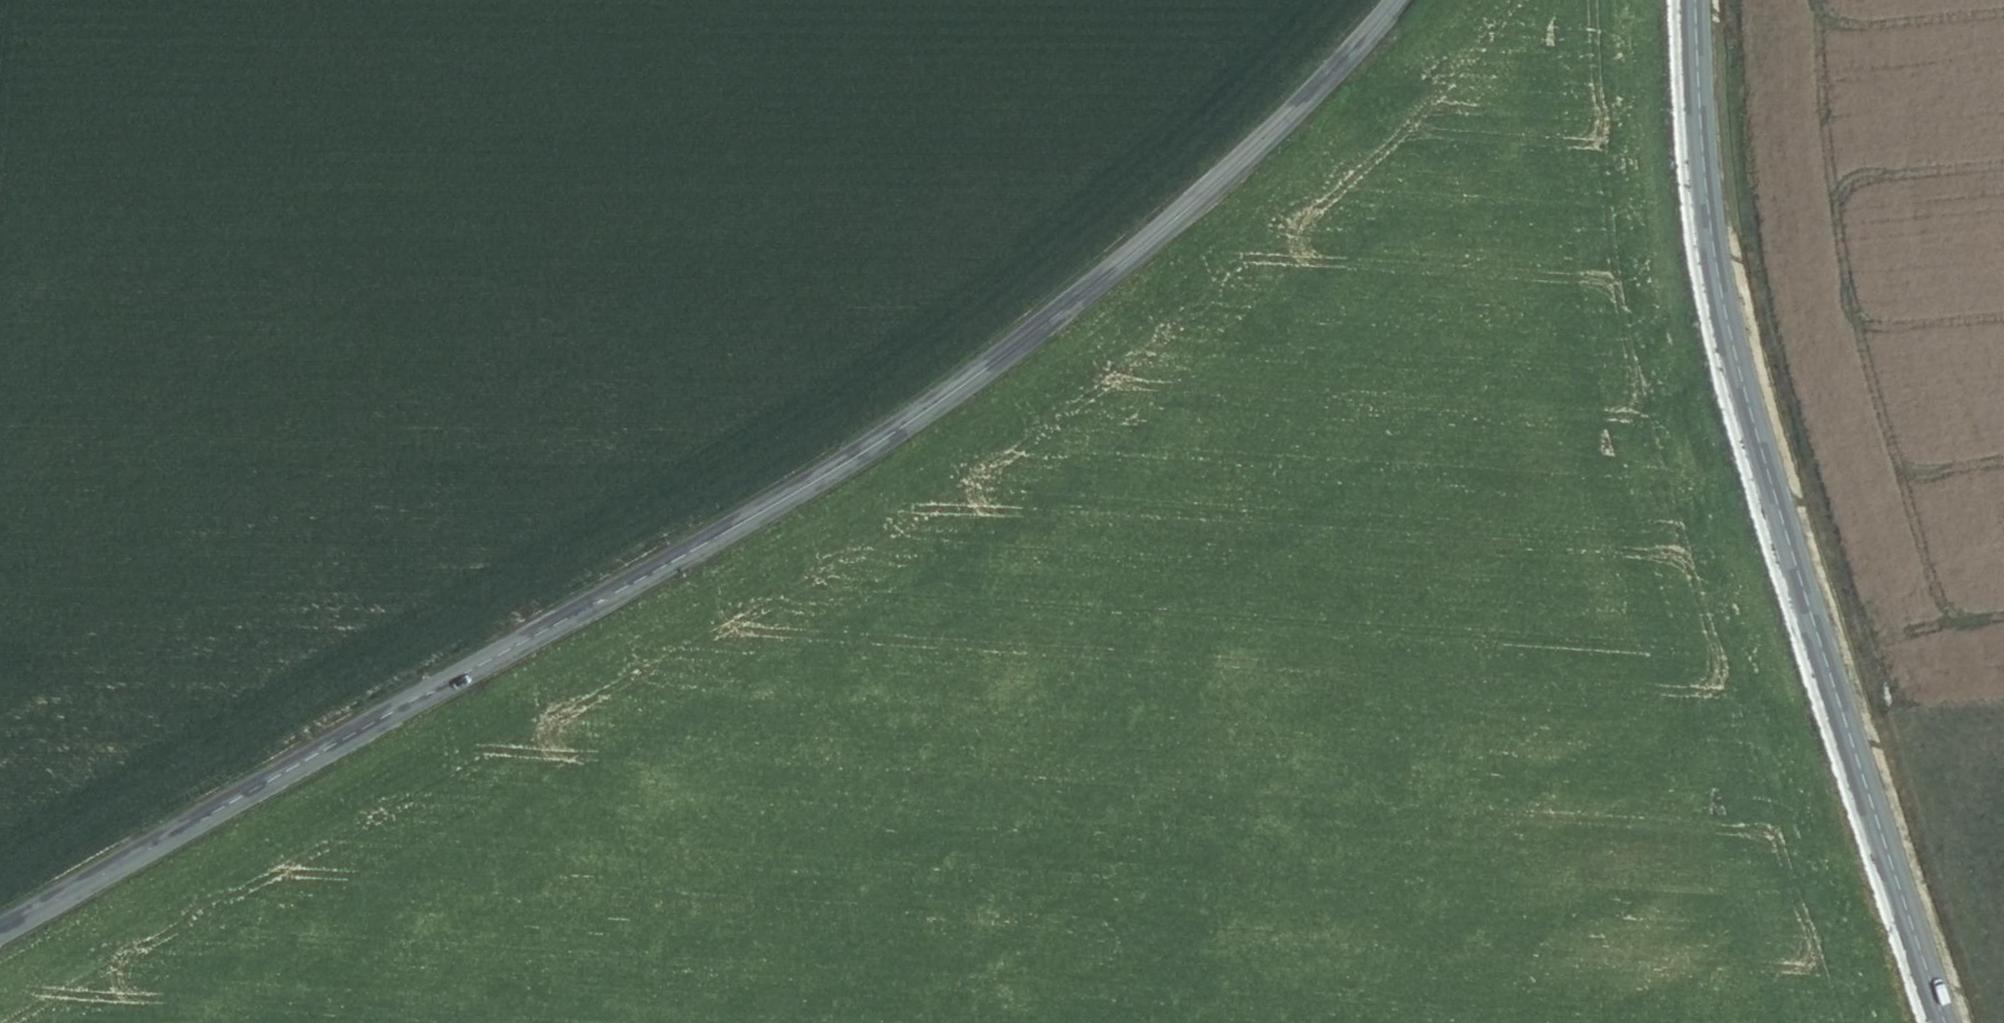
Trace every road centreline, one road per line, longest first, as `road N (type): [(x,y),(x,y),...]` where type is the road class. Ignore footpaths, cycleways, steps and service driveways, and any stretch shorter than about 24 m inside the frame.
road 1 (tertiary): [(1399,0),(1330,78),(1223,177),(980,373),(732,528),(0,931)]
road 2 (tertiary): [(1688,0),(1701,219),(1780,540),(1948,1022)]

